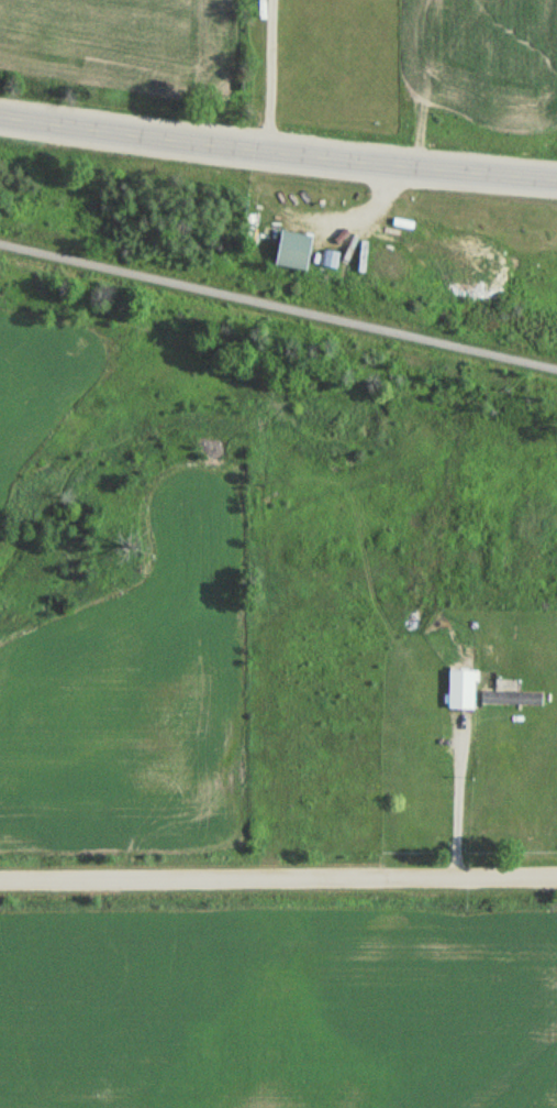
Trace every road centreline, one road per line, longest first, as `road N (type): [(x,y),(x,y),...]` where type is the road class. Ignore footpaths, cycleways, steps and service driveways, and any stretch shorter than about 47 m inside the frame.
road 1 (primary): [(556,180),(275,154),(0,117)]
road 2 (residential): [(556,883),(0,891)]

